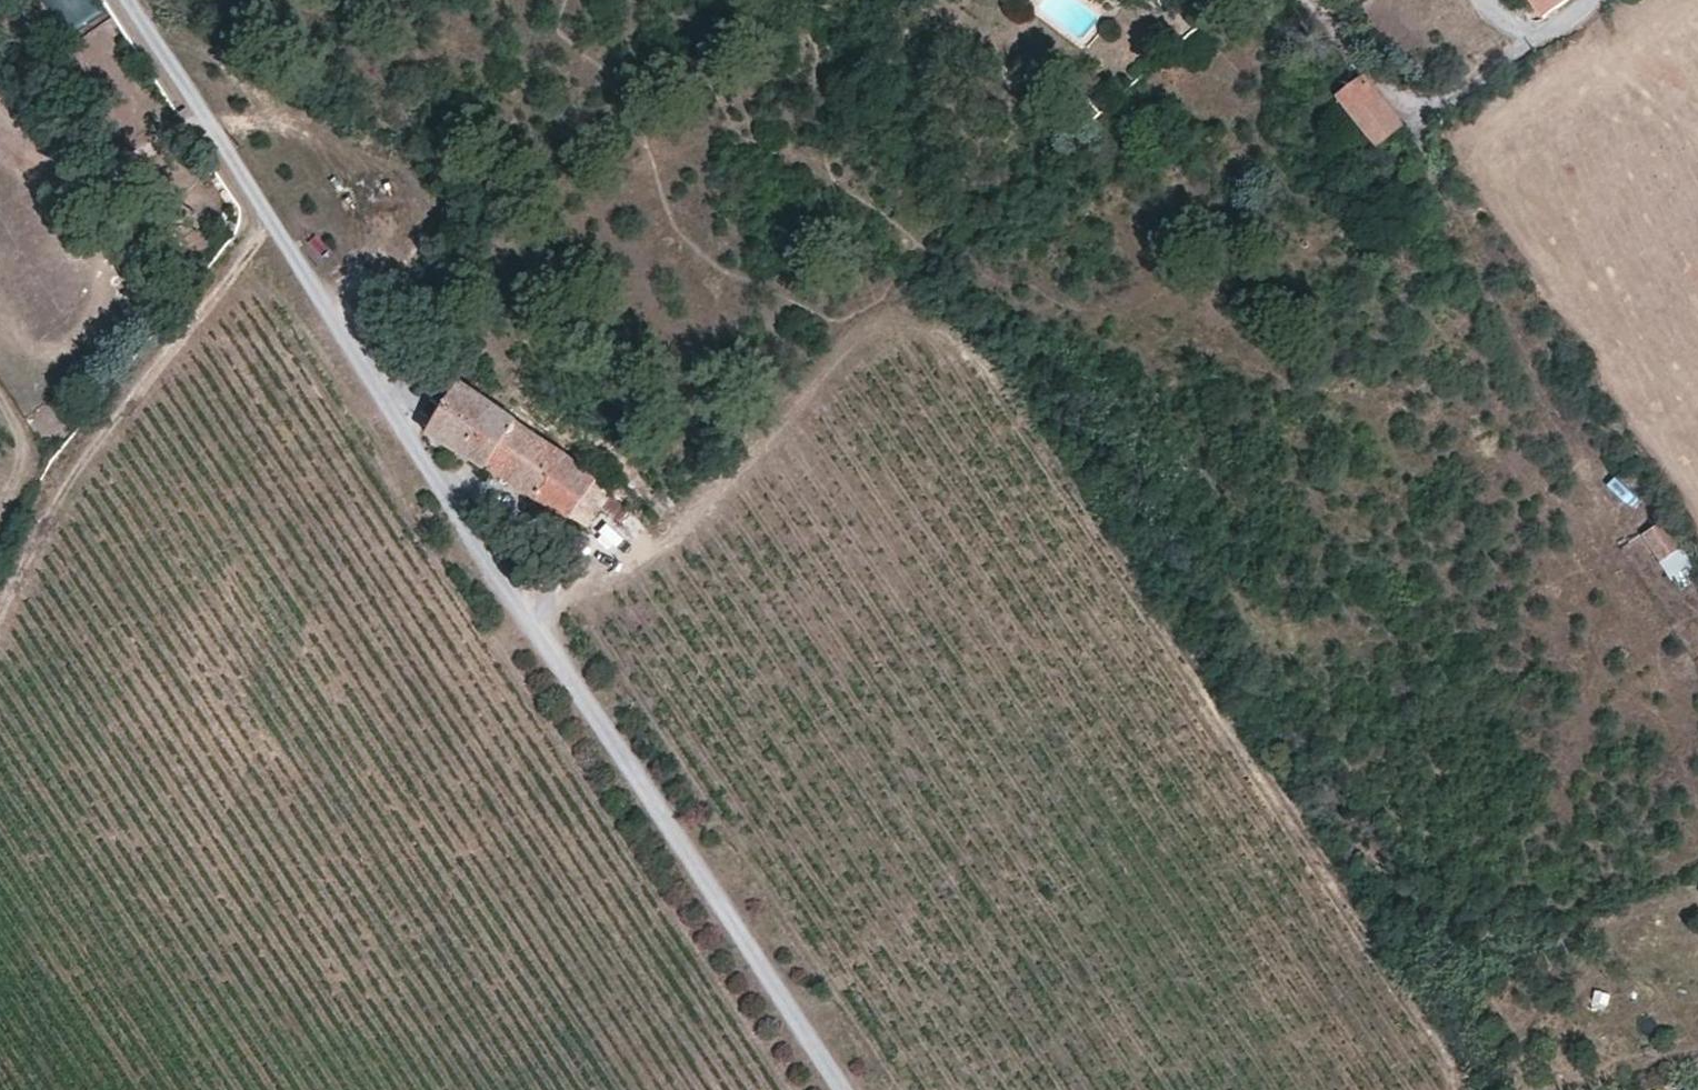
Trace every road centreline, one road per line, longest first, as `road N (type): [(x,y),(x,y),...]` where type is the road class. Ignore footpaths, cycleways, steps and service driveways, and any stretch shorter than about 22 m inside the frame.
road 1 (track): [(837,1089),(130,0)]
road 2 (track): [(0,150),(25,165),(99,175),(203,112)]

